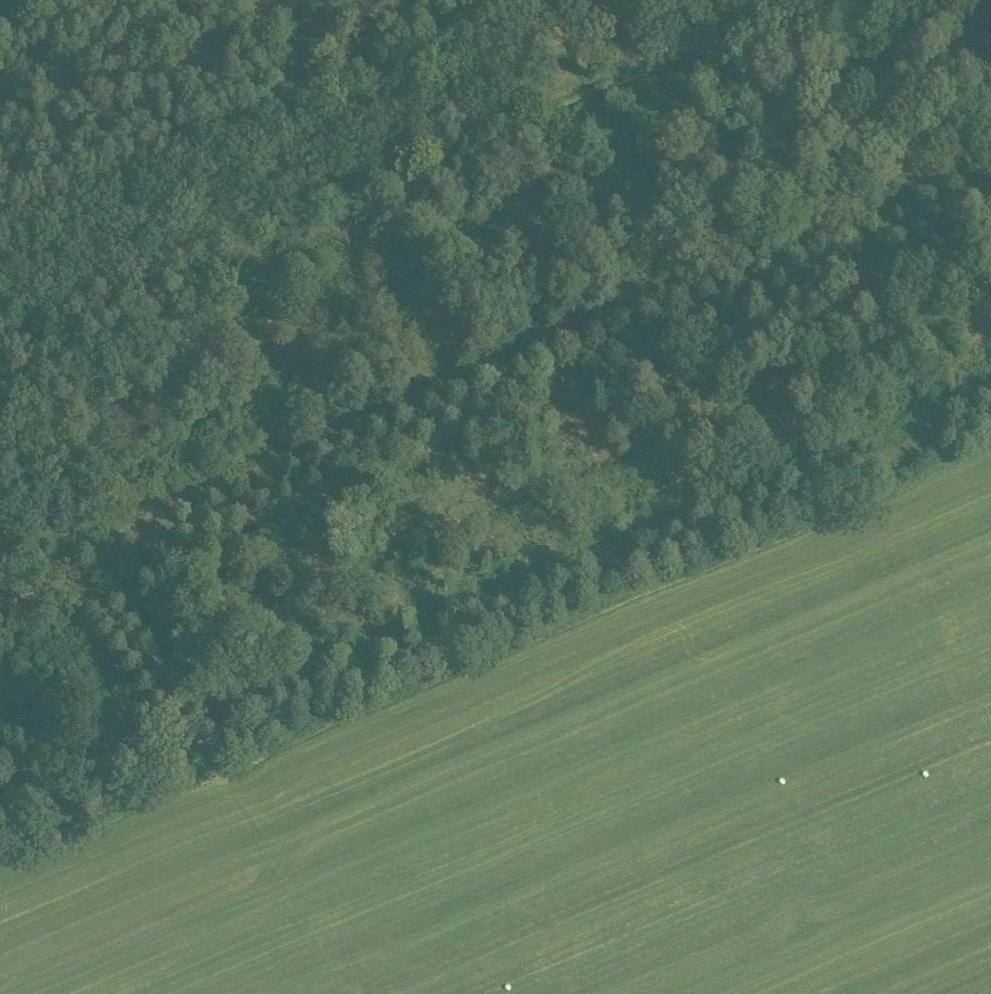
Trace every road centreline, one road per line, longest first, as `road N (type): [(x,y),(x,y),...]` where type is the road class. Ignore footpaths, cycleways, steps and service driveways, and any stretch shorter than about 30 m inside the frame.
road 1 (track): [(692,0),(0,286)]
road 2 (track): [(0,449),(101,568)]

